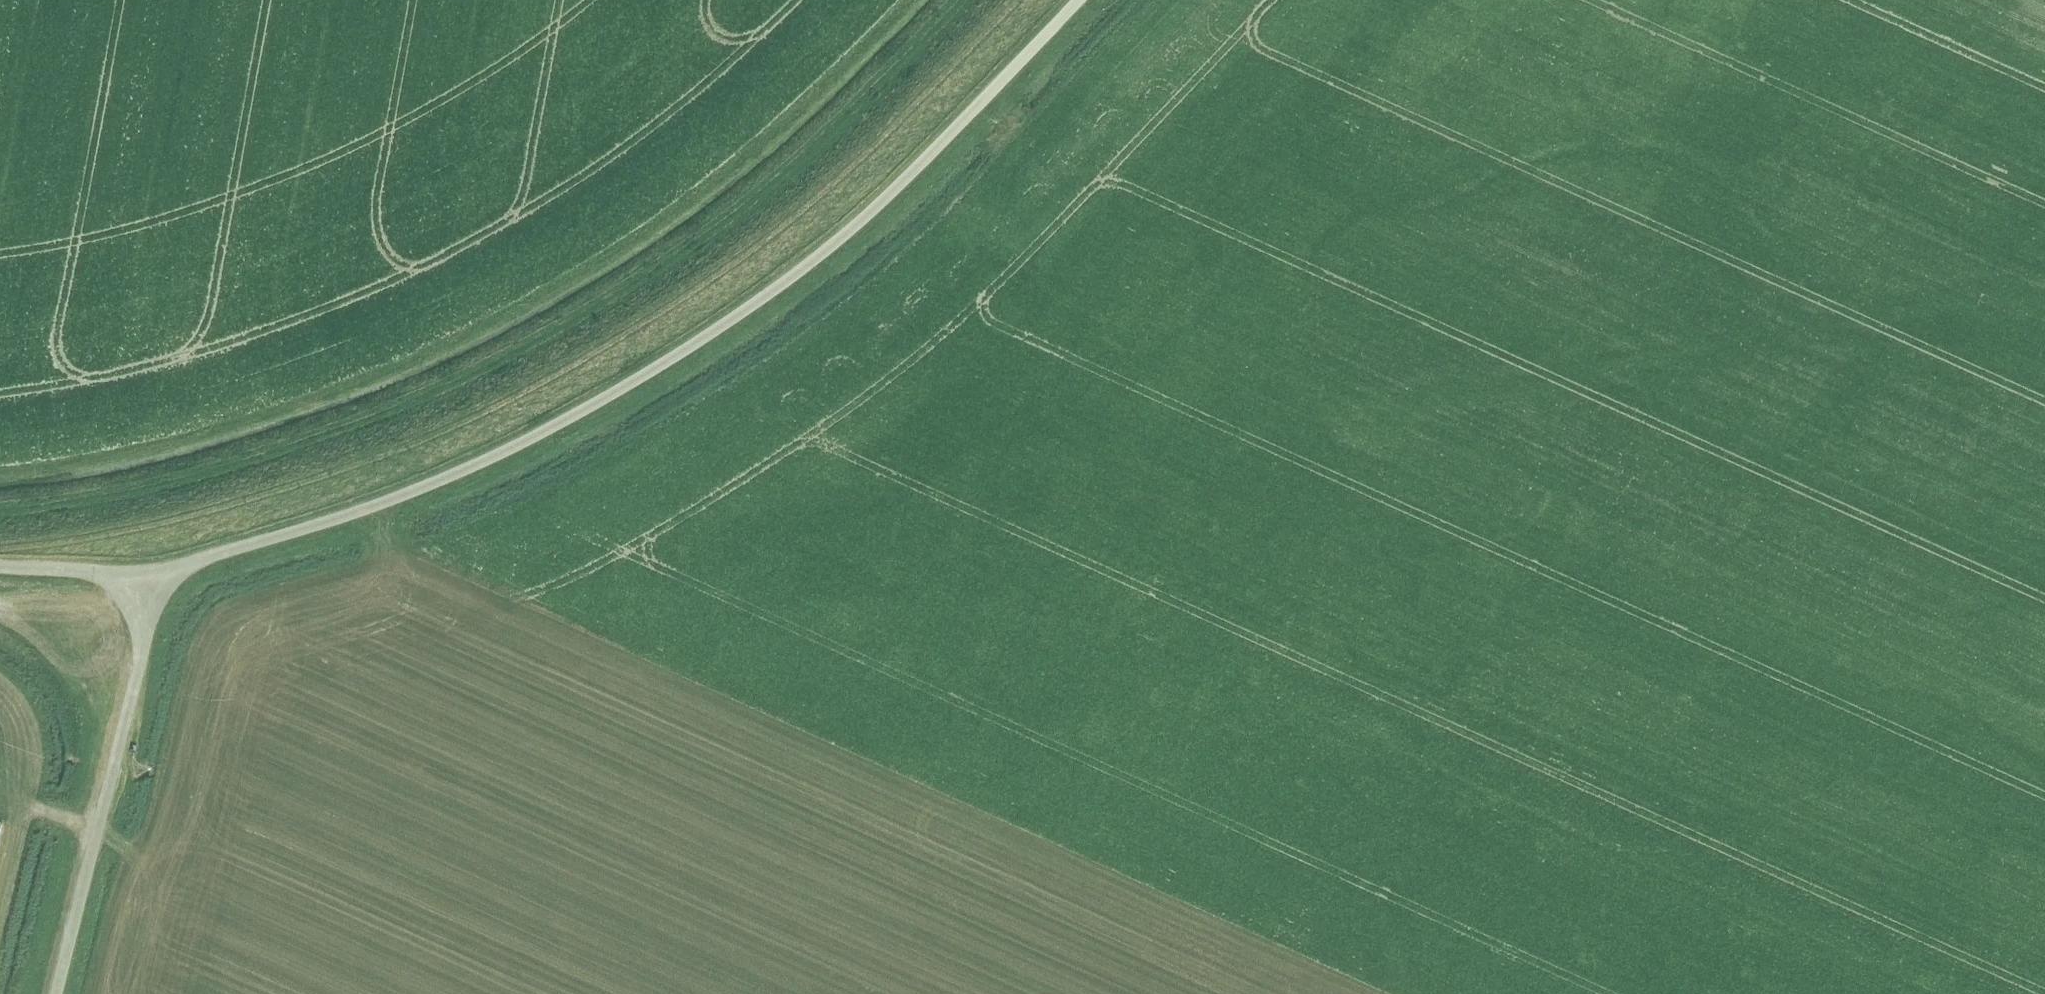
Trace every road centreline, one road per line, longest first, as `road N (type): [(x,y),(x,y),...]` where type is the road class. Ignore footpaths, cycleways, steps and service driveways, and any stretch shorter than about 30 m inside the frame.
road 1 (unclassified): [(1099,0),(944,174),(726,340),(520,458),(206,561),(155,601)]
road 2 (unclassified): [(57,993),(155,601)]
road 3 (unclassified): [(155,601),(136,584),(0,565)]
road 4 (track): [(0,606),(136,584)]

